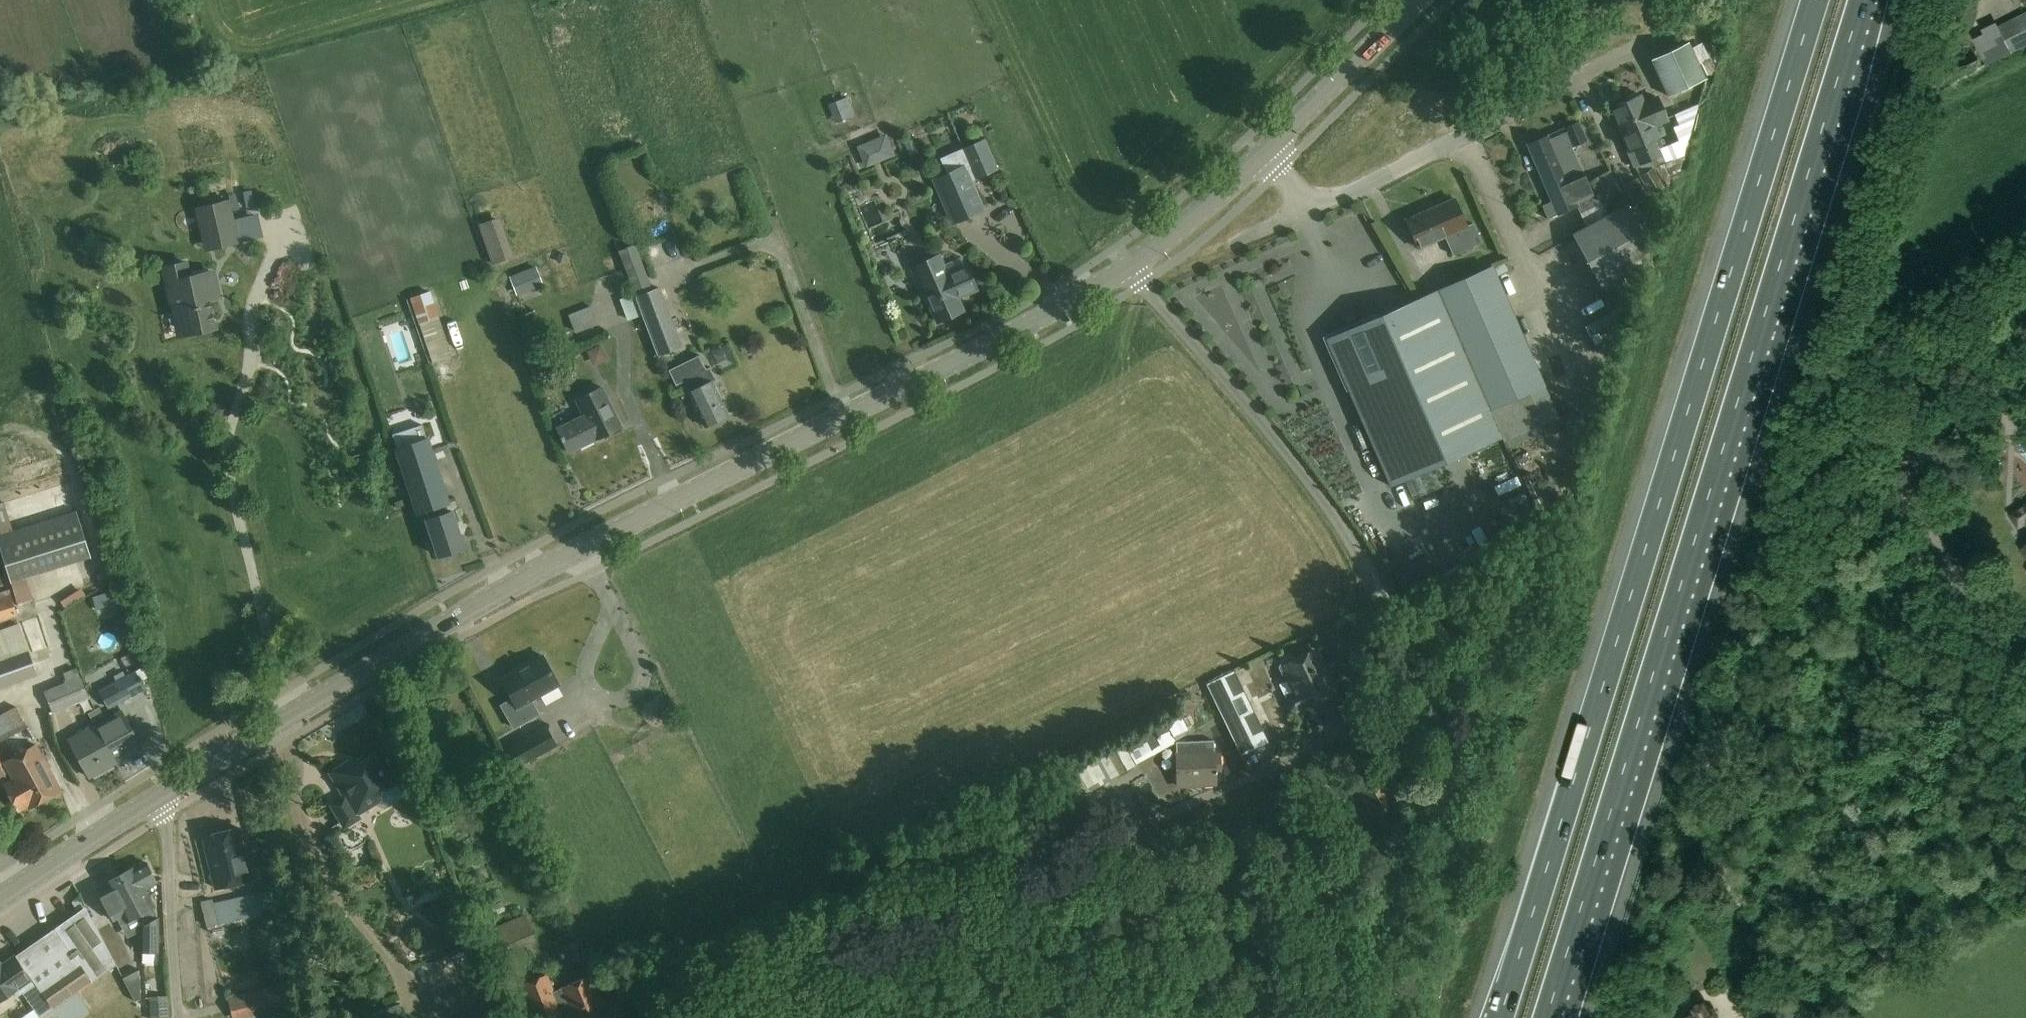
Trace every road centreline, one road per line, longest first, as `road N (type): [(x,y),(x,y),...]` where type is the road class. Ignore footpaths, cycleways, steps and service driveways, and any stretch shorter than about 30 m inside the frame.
road 1 (tertiary): [(160,796),(580,547),(1126,269)]
road 2 (motorway): [(1549,1017),(1864,0)]
road 3 (motorway): [(1816,0),(1501,1017)]
road 4 (unclassified): [(1154,819),(1309,752),(1340,730),(1363,689),(1374,617),(1369,580),(1333,513),(1126,269)]
road 5 (track): [(1811,1017),(1704,827),(1699,804),(1787,534),(1922,444)]
road 6 (track): [(649,1017),(948,929),(1154,819)]
road 7 (track): [(1360,1017),(1439,797),(1445,761),(1429,654),(1372,594)]
road 8 (unclassified): [(2025,708),(1929,536),(1913,476),(1929,433),(2025,367)]
road 9 (tertiary): [(1126,269),(1205,213),(1419,0)]
road 10 (track): [(1147,1017),(1199,955),(1309,752)]
road 11 (unclassified): [(179,1017),(160,796)]
road 12 (tertiary): [(0,900),(160,796)]

